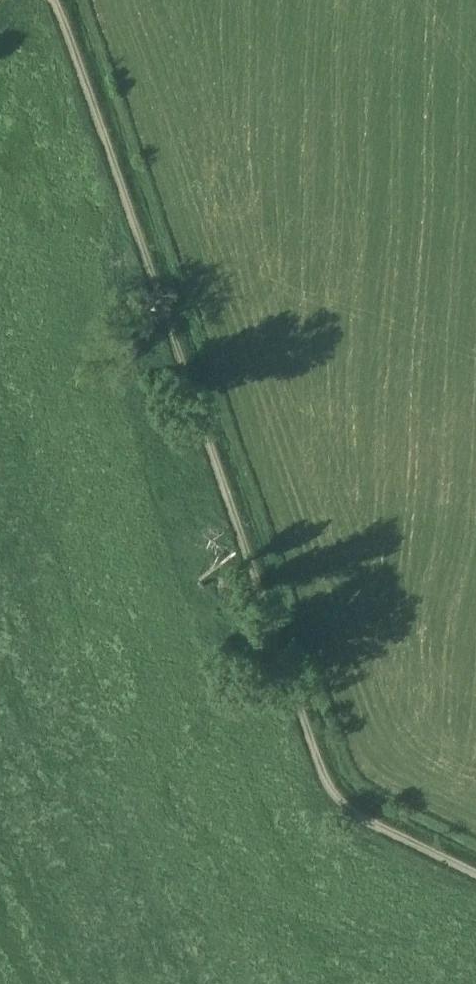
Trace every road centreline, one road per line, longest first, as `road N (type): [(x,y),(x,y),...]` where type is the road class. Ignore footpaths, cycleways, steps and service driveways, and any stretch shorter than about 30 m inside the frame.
road 1 (track): [(52,0),(335,794),(371,832),(475,882)]

